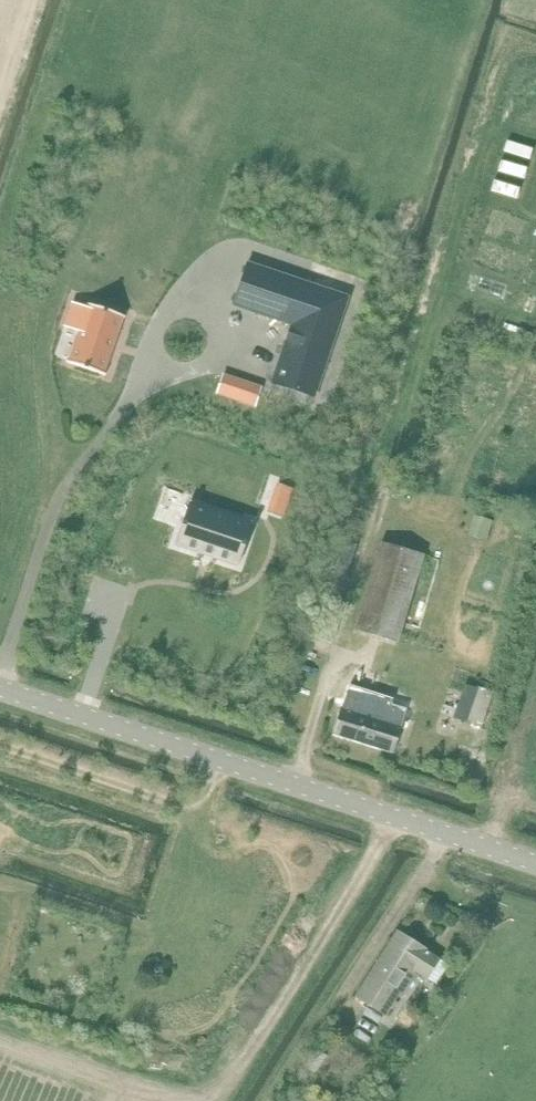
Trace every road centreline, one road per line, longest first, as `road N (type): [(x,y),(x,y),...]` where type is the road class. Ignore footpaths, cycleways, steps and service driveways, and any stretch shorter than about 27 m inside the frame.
road 1 (tertiary): [(535,868),(0,692)]

